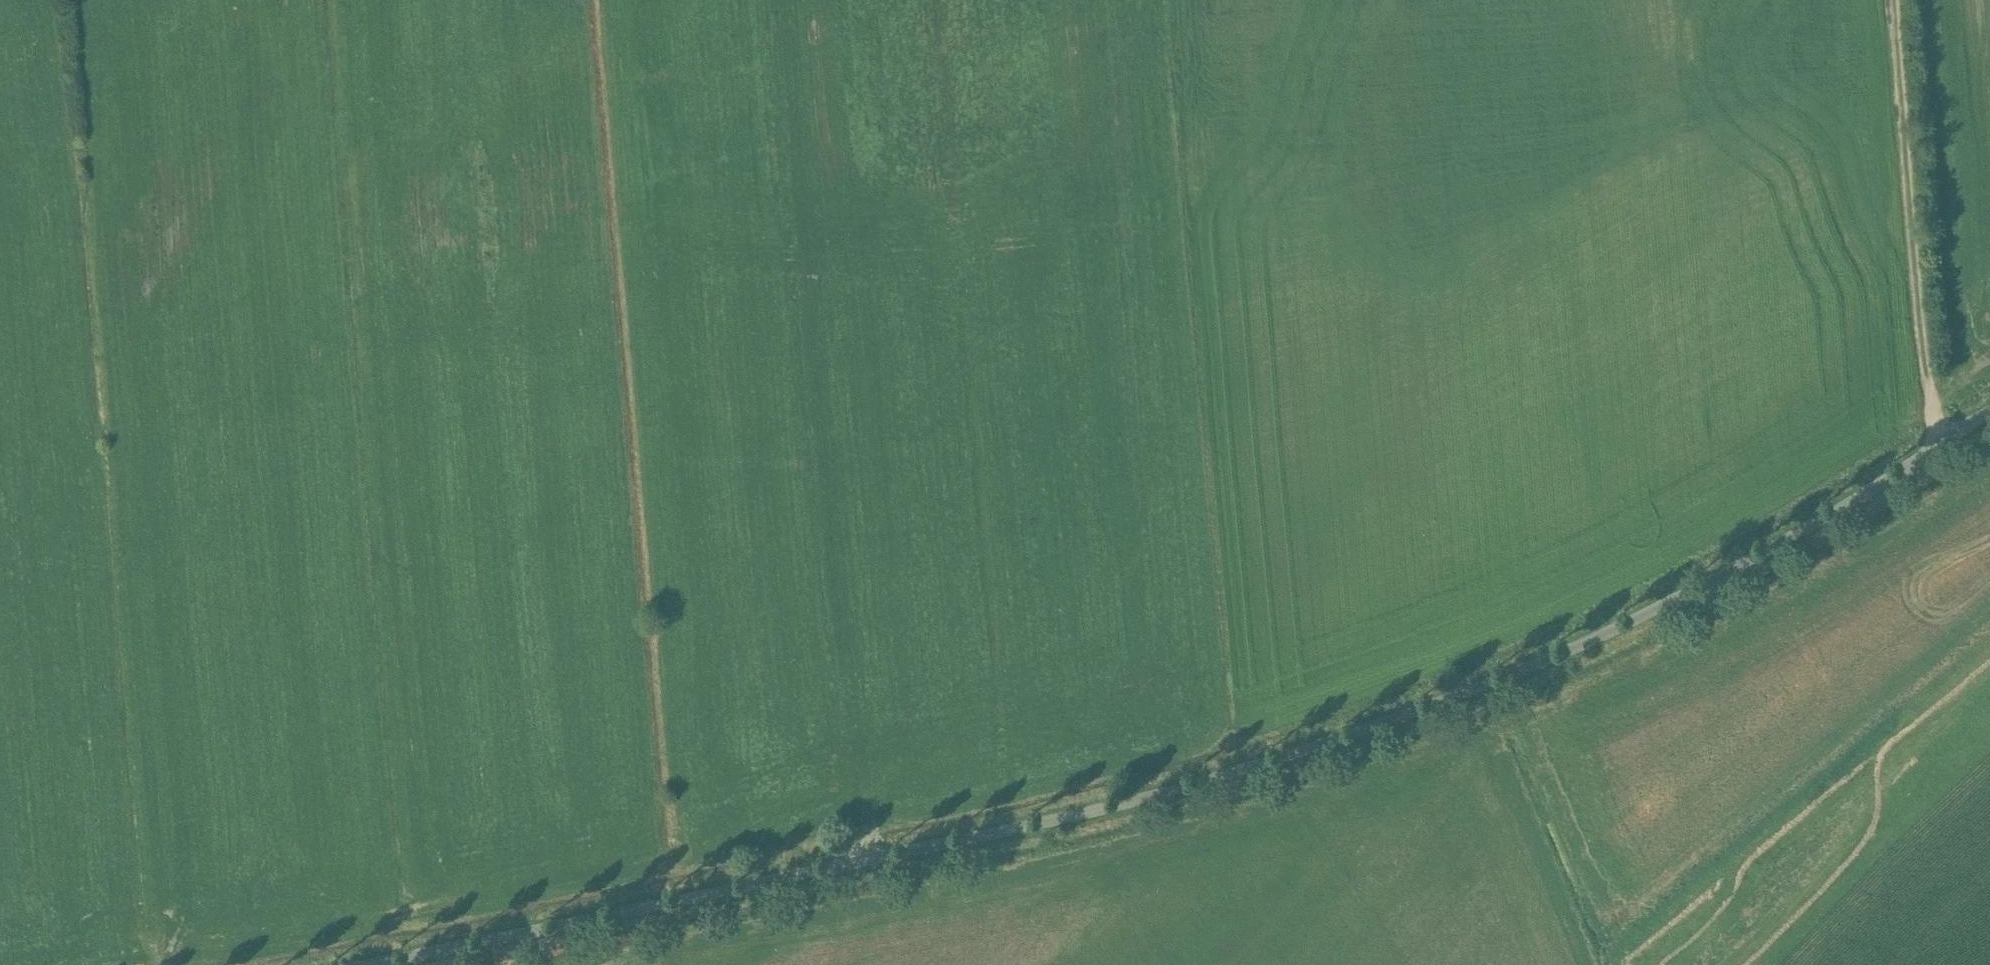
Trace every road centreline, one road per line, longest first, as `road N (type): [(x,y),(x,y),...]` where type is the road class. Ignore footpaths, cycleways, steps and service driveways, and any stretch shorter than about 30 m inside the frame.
road 1 (unclassified): [(373,964),(1002,829),(1354,731),(1555,655),(1809,528),(1989,410)]
road 2 (track): [(1935,448),(1897,0)]

